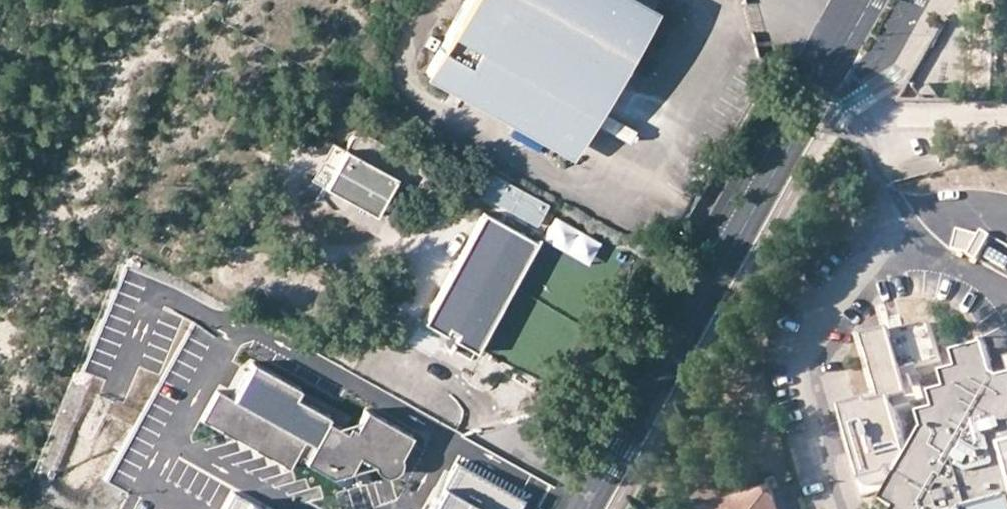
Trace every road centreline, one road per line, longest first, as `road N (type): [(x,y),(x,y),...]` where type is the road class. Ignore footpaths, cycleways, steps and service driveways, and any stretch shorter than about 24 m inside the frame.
road 1 (tertiary): [(591,505),(871,0)]
road 2 (residential): [(591,505),(479,443)]

